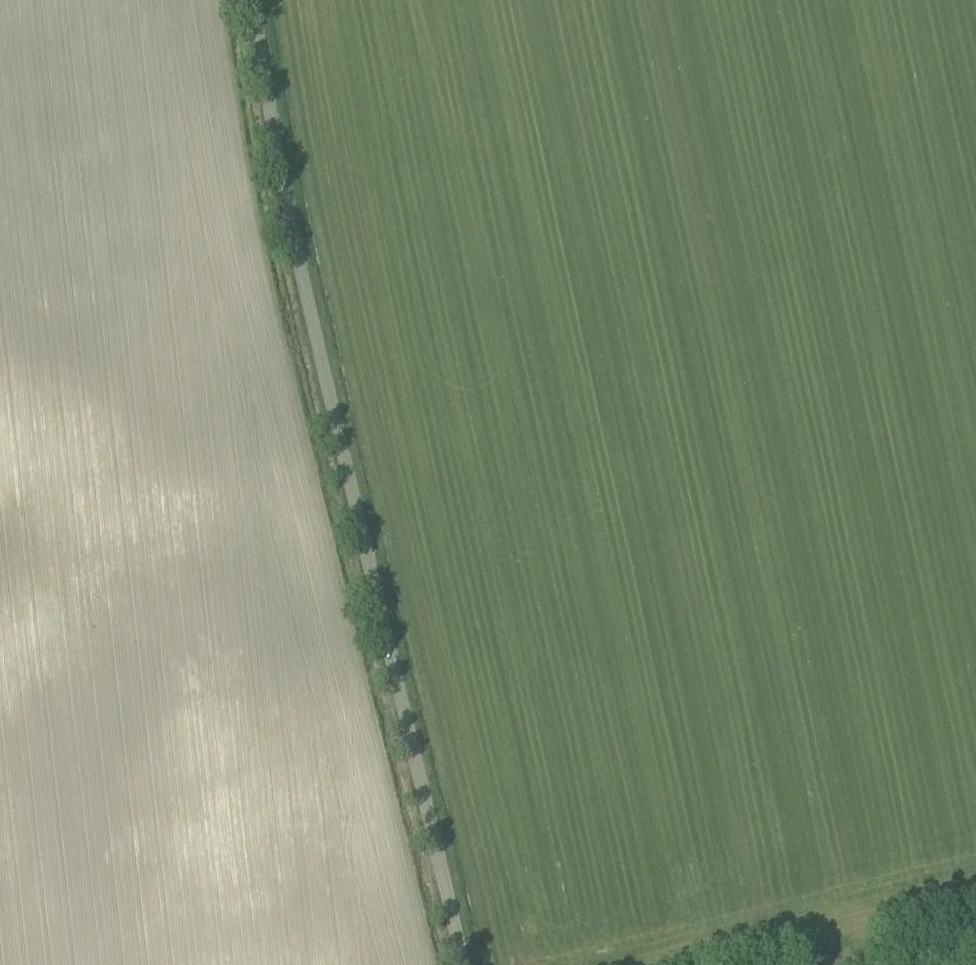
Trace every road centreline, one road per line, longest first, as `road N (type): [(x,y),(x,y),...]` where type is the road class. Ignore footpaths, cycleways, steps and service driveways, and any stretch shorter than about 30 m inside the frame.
road 1 (unclassified): [(462,964),(283,186),(253,0)]

